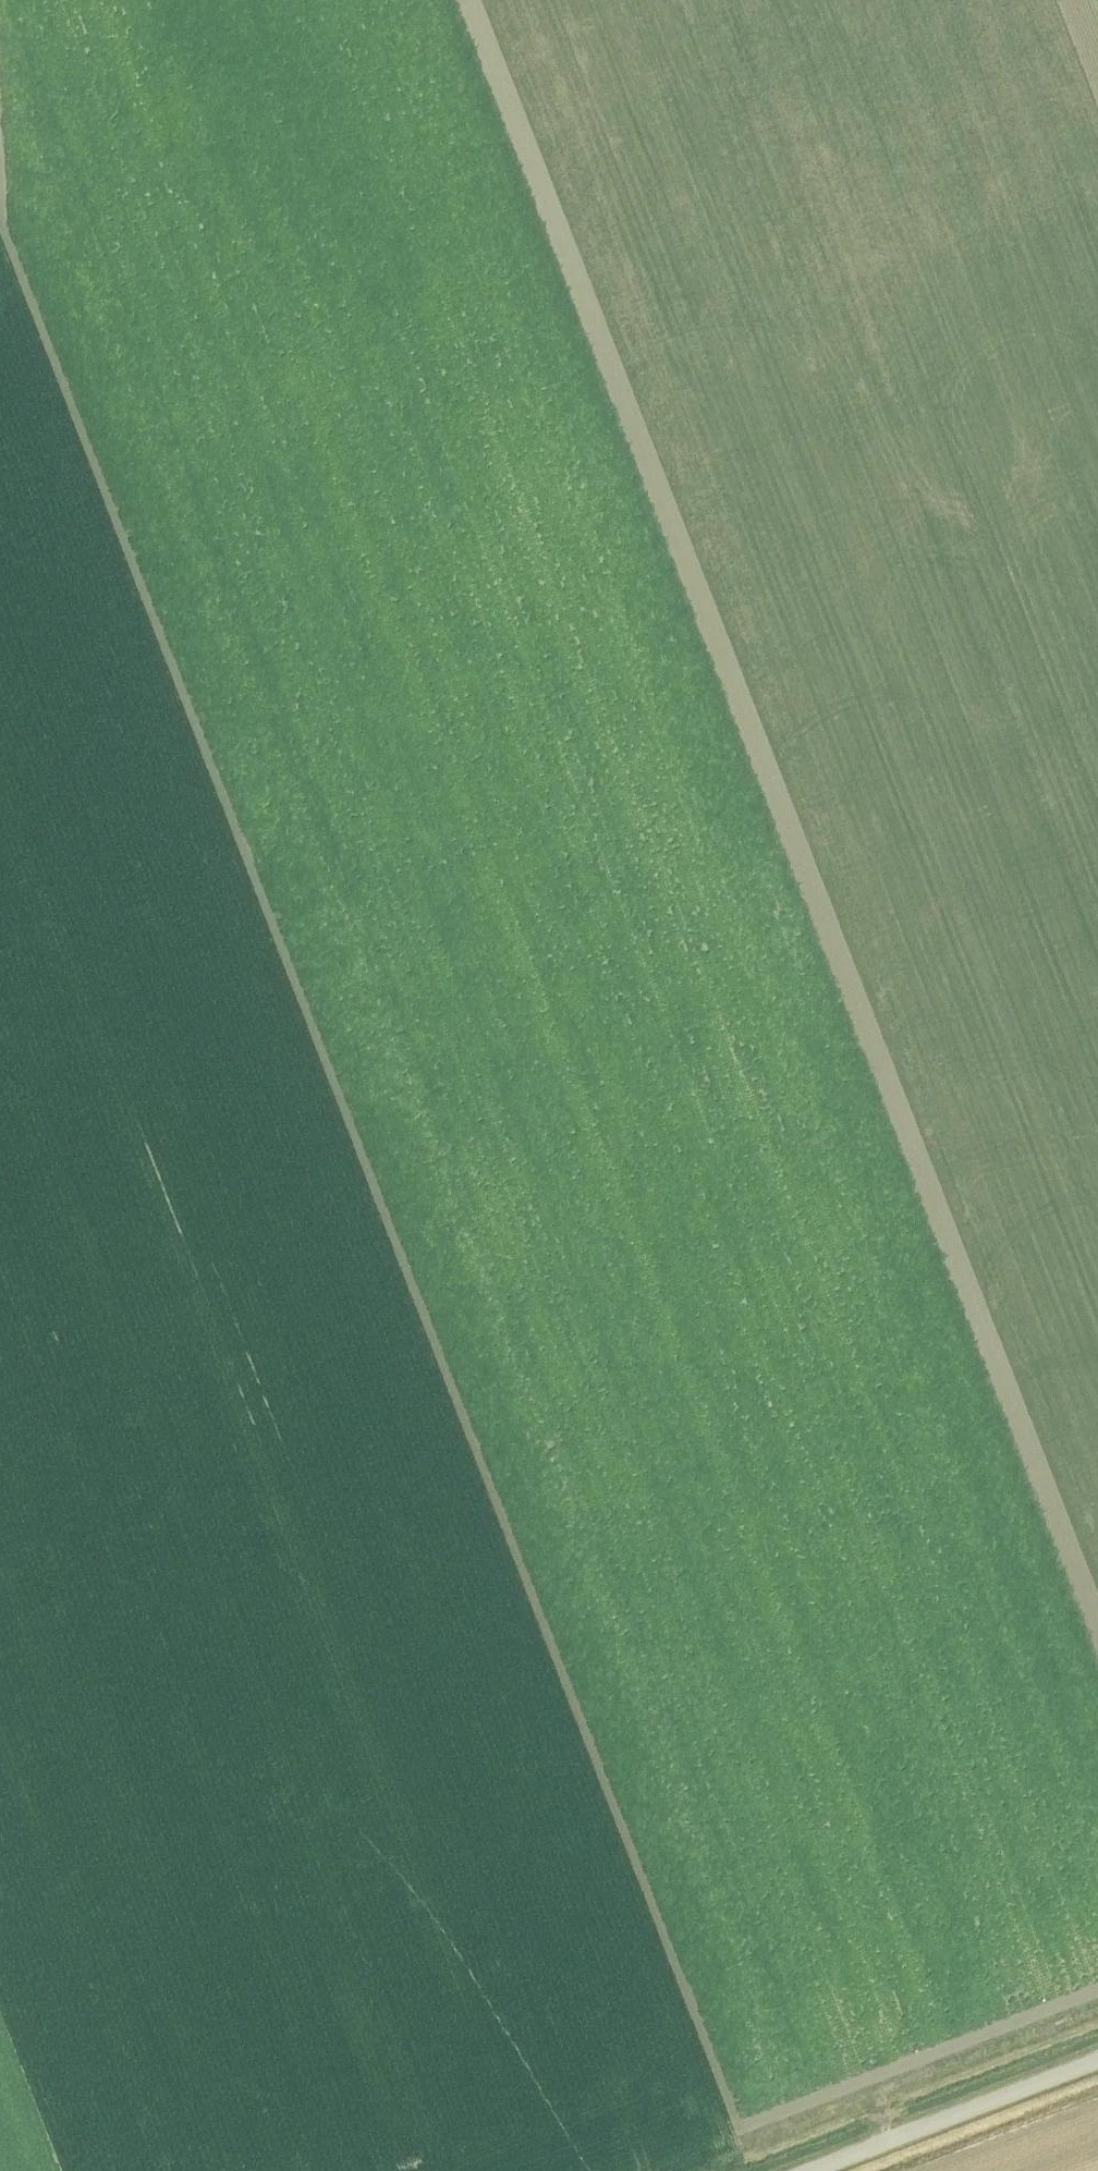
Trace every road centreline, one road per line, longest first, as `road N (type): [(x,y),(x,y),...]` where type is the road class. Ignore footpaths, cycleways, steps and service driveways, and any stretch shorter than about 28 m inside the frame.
road 1 (unclassified): [(804,2170),(1097,2059)]

